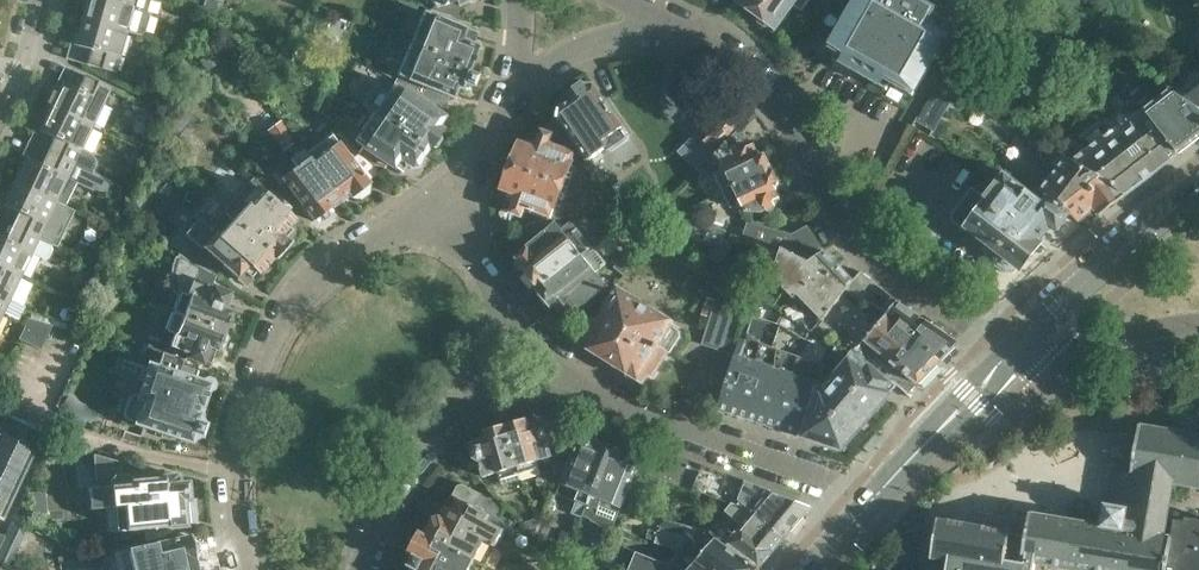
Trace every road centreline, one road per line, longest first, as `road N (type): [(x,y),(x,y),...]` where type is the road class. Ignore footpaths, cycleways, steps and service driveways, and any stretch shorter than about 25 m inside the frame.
road 1 (residential): [(1016,349),(884,255),(835,195),(771,88),(721,42),(658,18)]
road 2 (residential): [(442,216),(385,233),(313,279),(280,320),(251,375),(231,454),(230,523),(245,569)]
road 3 (residential): [(880,492),(631,408),(524,344)]
road 4 (residential): [(367,569),(386,501),(467,382),(524,344)]
road 5 (tertiary): [(880,492),(1016,349)]
road 6 (residential): [(524,344),(492,275),(442,216)]
road 7 (residential): [(525,73),(577,45),(658,18)]
road 8 (tertiary): [(1016,349),(1121,258)]
road 9 (residential): [(0,124),(48,0)]

